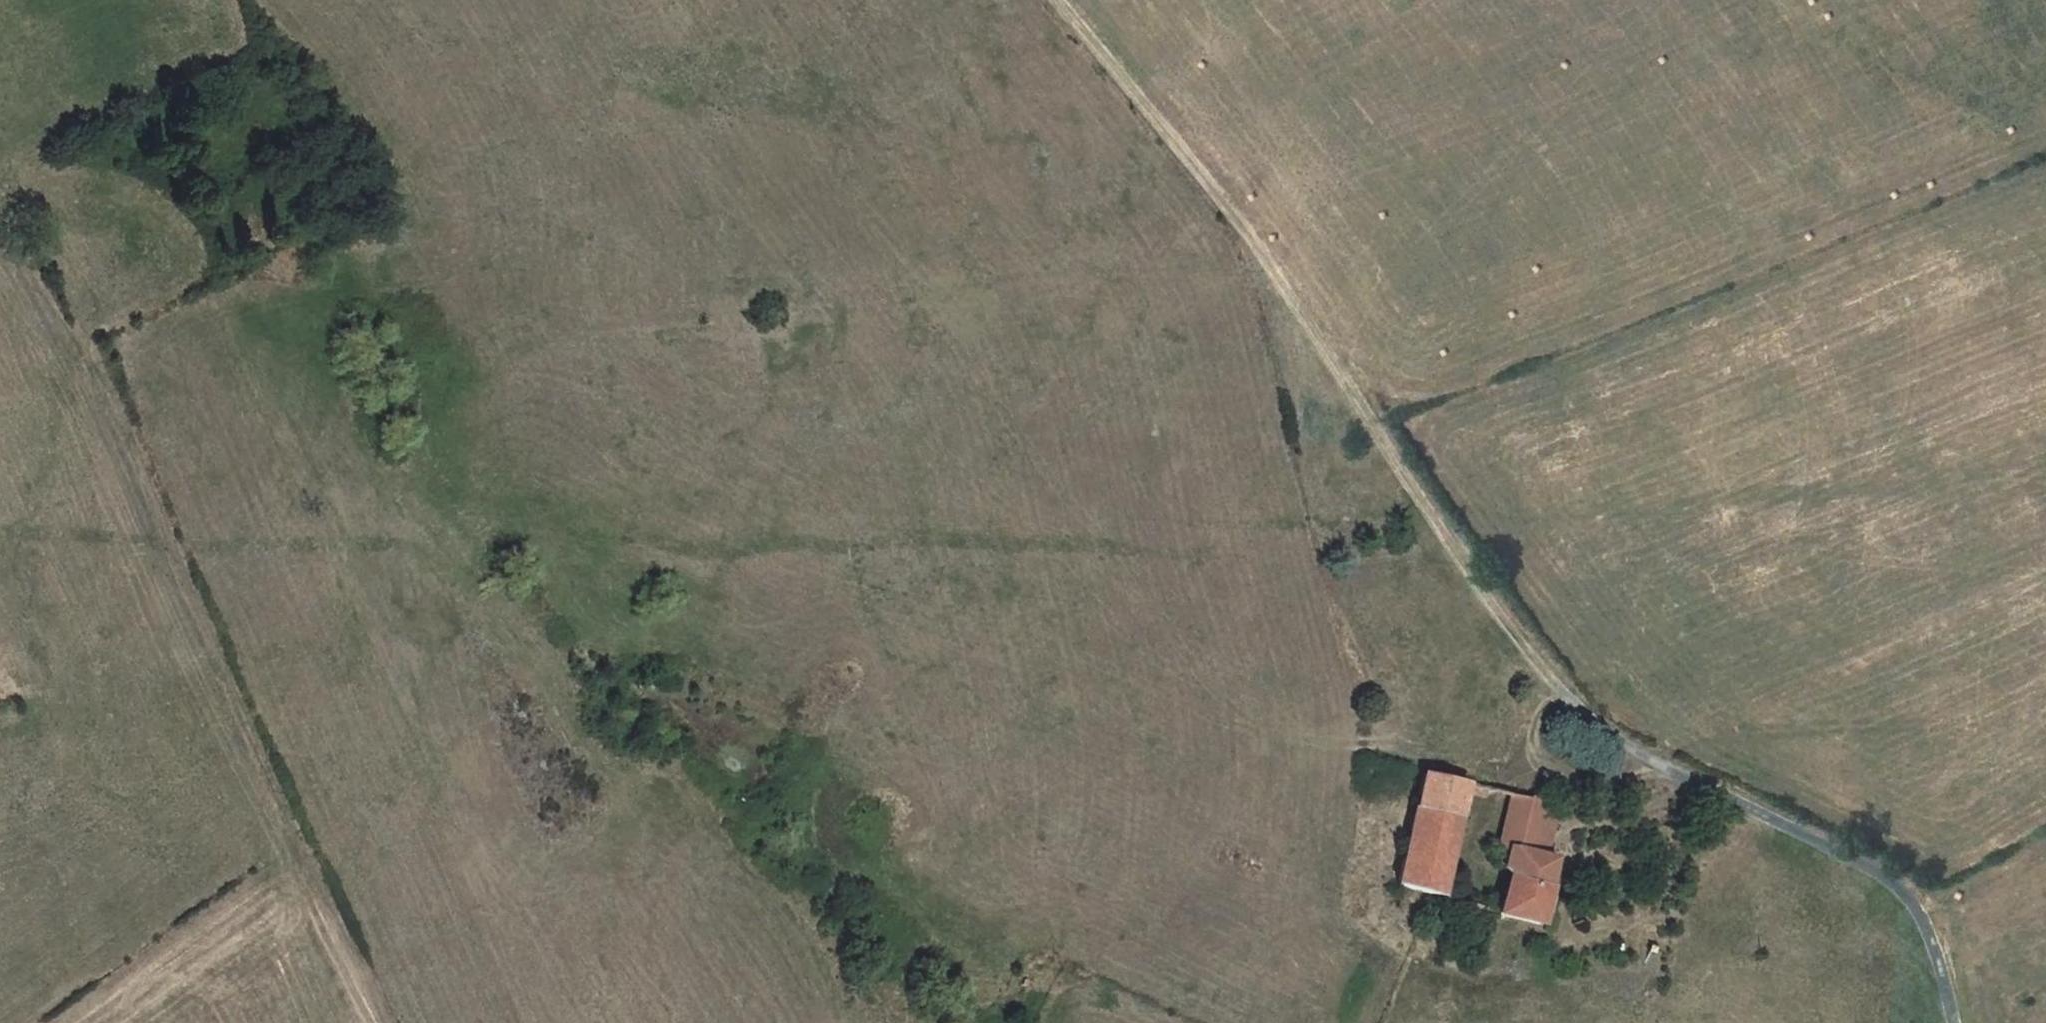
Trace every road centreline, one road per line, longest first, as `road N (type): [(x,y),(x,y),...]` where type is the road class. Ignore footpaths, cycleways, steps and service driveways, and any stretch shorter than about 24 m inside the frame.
road 1 (track): [(1561,697),(1303,310),(1044,0)]
road 2 (unclassified): [(1954,1022),(1933,943),(1900,885),(1637,756),(1561,697)]

